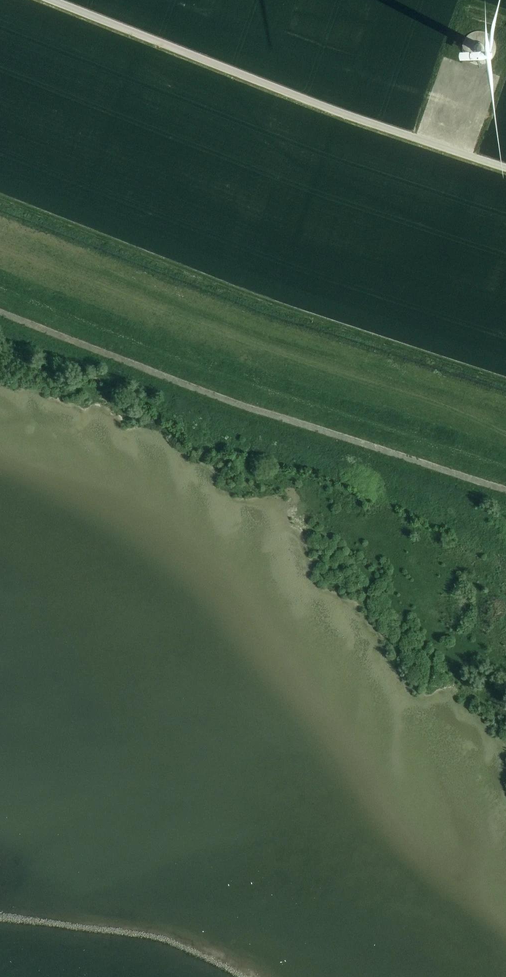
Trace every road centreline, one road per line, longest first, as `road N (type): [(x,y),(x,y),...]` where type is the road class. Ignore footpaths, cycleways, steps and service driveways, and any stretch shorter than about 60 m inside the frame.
road 1 (track): [(0,258),(505,443)]
road 2 (track): [(0,200),(260,303),(505,383)]
road 3 (track): [(505,466),(227,374),(0,285)]
road 4 (track): [(0,221),(239,315),(505,401)]

